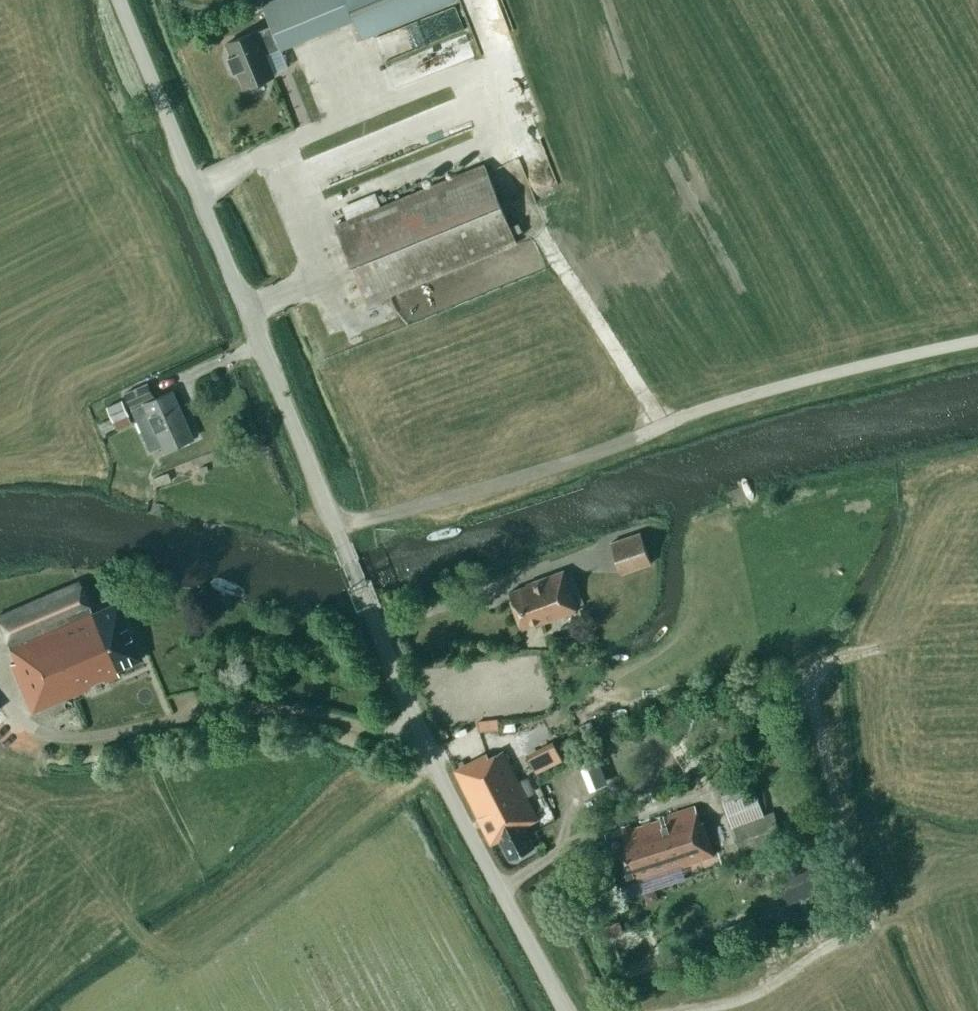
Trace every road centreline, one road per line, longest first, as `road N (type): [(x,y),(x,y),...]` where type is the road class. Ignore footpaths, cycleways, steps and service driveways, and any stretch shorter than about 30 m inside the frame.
road 1 (tertiary): [(565,1010),(420,739),(119,0)]
road 2 (track): [(334,521),(487,491),(666,425),(977,343)]
road 3 (track): [(674,1010),(773,985),(864,918),(813,698),(830,662),(873,651)]
road 4 (track): [(666,425),(520,203)]

